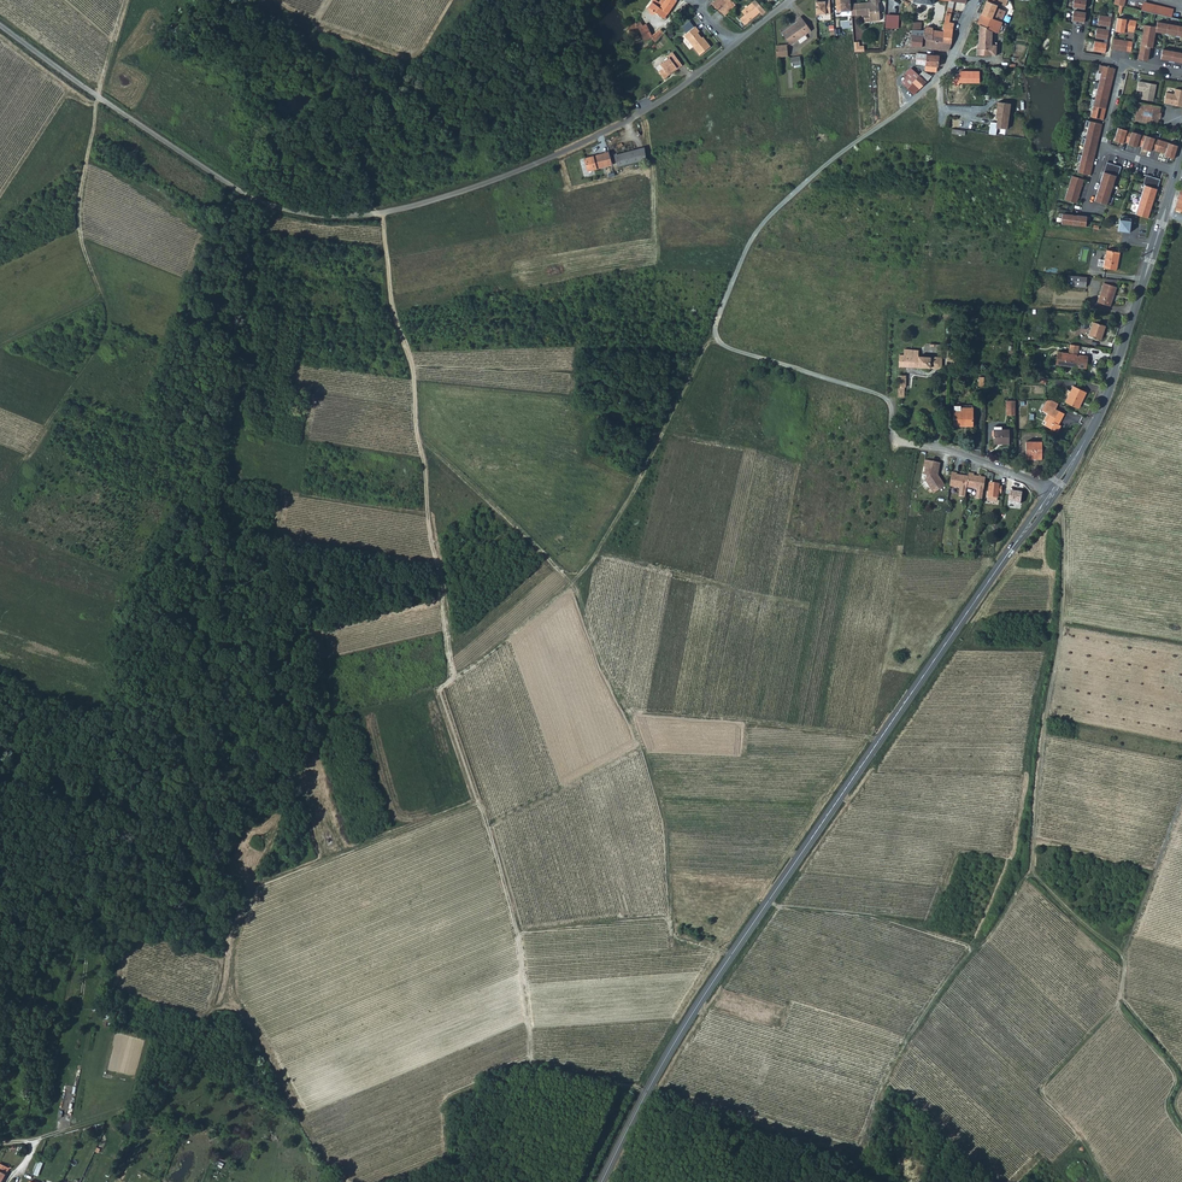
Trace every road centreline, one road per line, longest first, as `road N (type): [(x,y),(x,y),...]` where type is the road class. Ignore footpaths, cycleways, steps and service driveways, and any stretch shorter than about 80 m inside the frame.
road 1 (track): [(382,214),(390,304),(412,372),(454,677),(441,688),(517,938),(529,1063),(645,1094)]
road 2 (unclassified): [(0,26),(215,177),(263,203),(323,219),(382,214),(475,189),(586,143),(662,103),(733,44)]
road 3 (secondary): [(601,1181),(731,954),(1054,491)]
road 4 (track): [(1049,498),(1063,525),(1060,635),(1032,871),(1124,959),(1119,1007),(1171,1069),(1168,1116),(1181,1133)]
road 5 (track): [(714,338),(576,581),(599,658),(630,712),(881,741)]
road 6 (track): [(0,348),(102,298),(78,224),(123,0)]
road 7 (secondary): [(1054,491),(1104,401),(1176,171)]
road 8 (track): [(630,712),(666,829),(673,936),(731,954)]
road 9 (track): [(102,298),(103,338),(0,497)]
road 10 (track): [(418,436),(578,578)]
road 11 (track): [(317,22),(407,55),(425,52),(473,0)]
road 12 (track): [(1181,799),(1122,957)]
road 13 (track): [(454,677),(576,581)]
road 14 (unclassified): [(1054,491),(986,463),(907,445)]
road 15 (residential): [(1181,73),(1121,66),(1104,148)]

